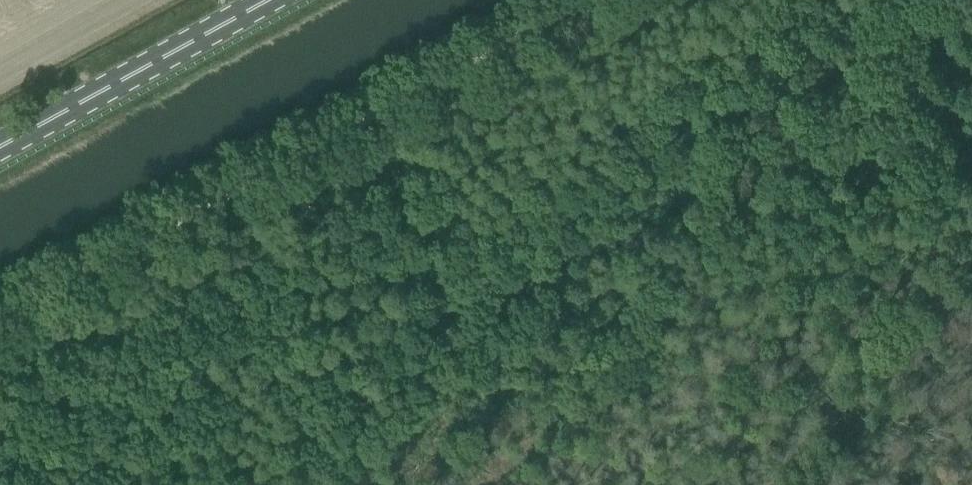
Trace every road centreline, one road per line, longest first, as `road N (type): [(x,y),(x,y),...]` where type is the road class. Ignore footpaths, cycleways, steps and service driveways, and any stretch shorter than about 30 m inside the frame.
road 1 (track): [(579,0),(0,317)]
road 2 (primary): [(0,149),(271,0)]

